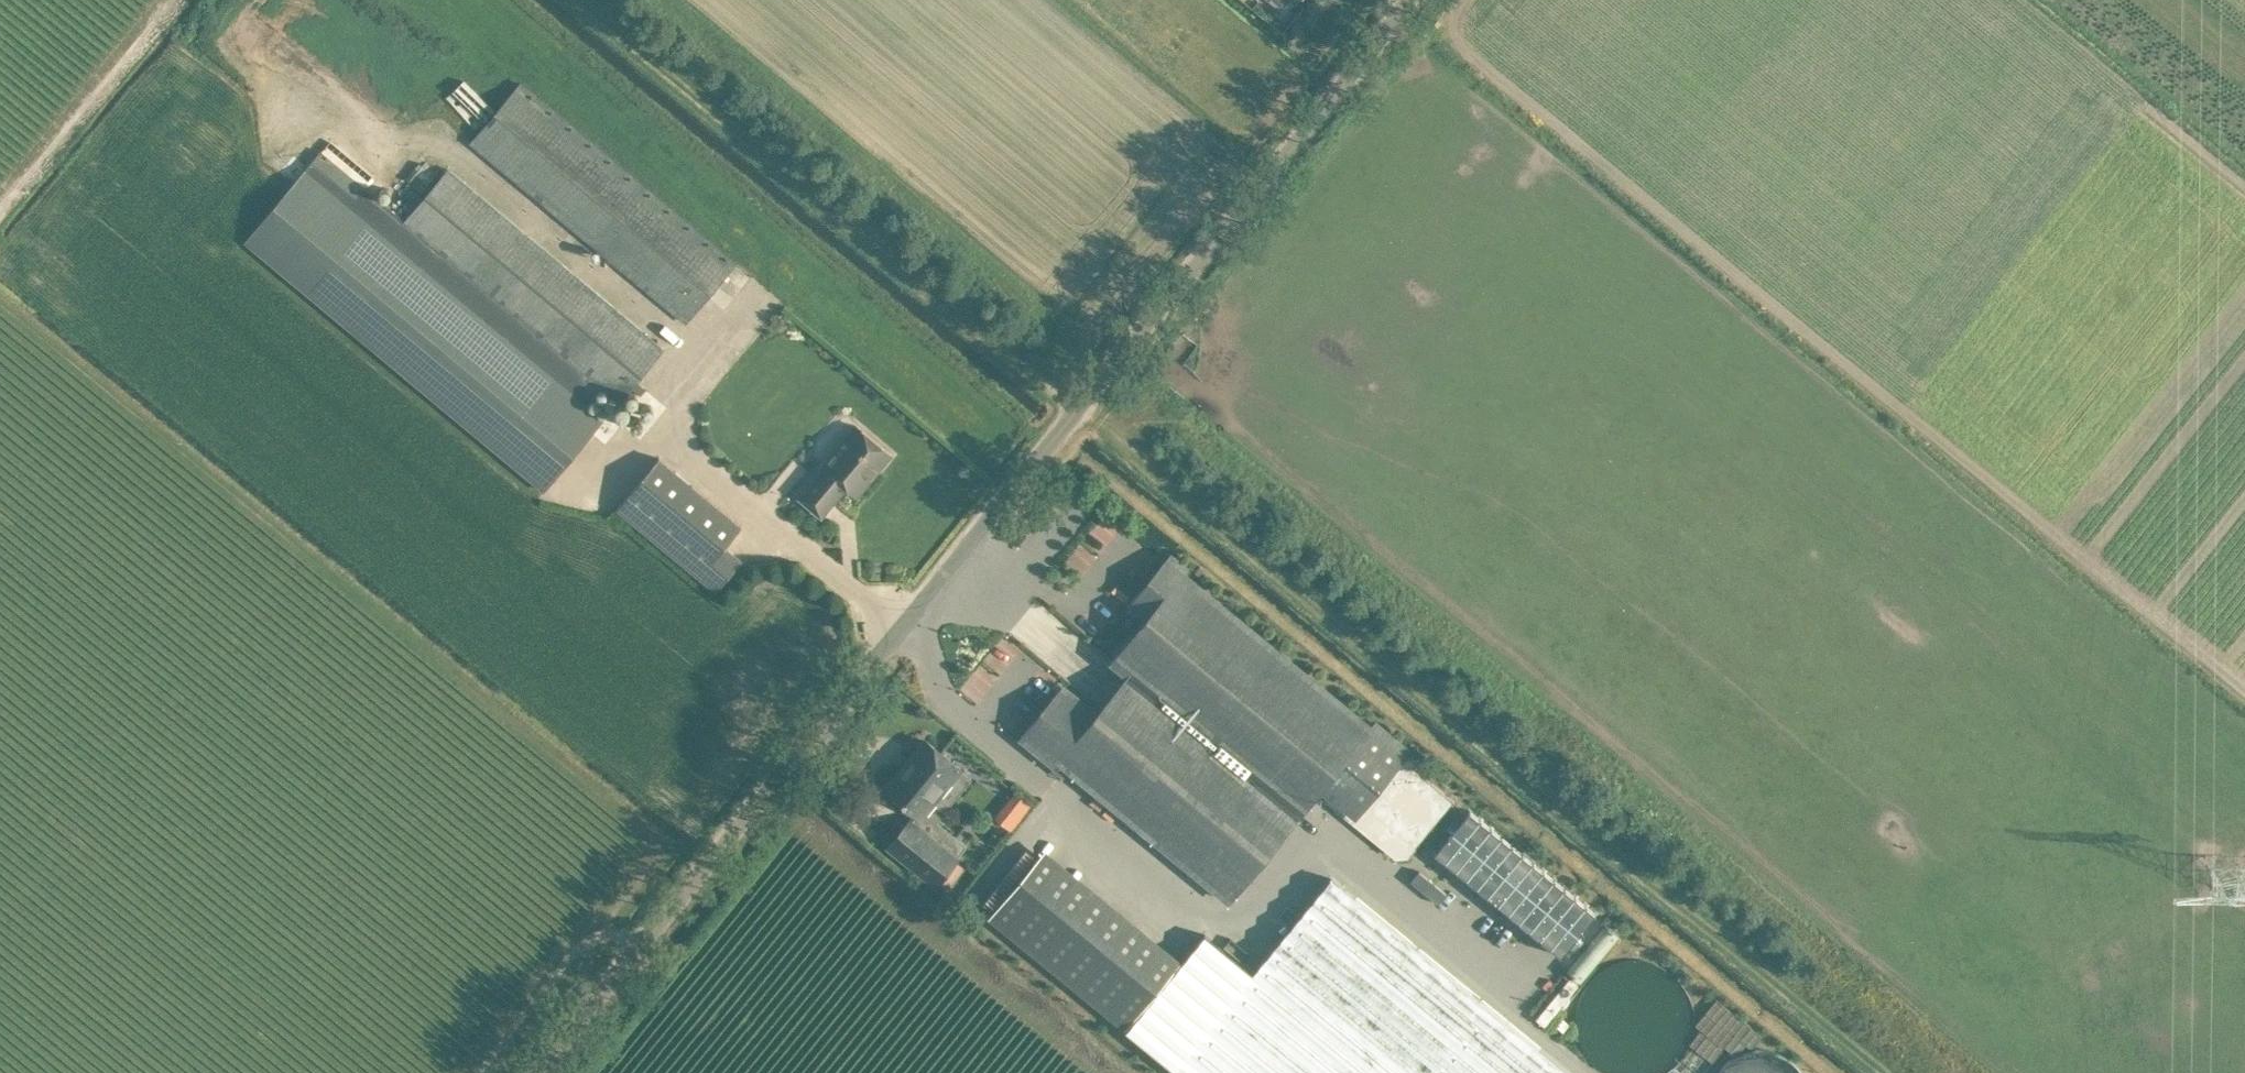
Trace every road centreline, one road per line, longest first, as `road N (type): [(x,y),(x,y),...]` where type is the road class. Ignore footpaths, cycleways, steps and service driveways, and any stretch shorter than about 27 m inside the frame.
road 1 (unclassified): [(540,1072),(1409,0)]

